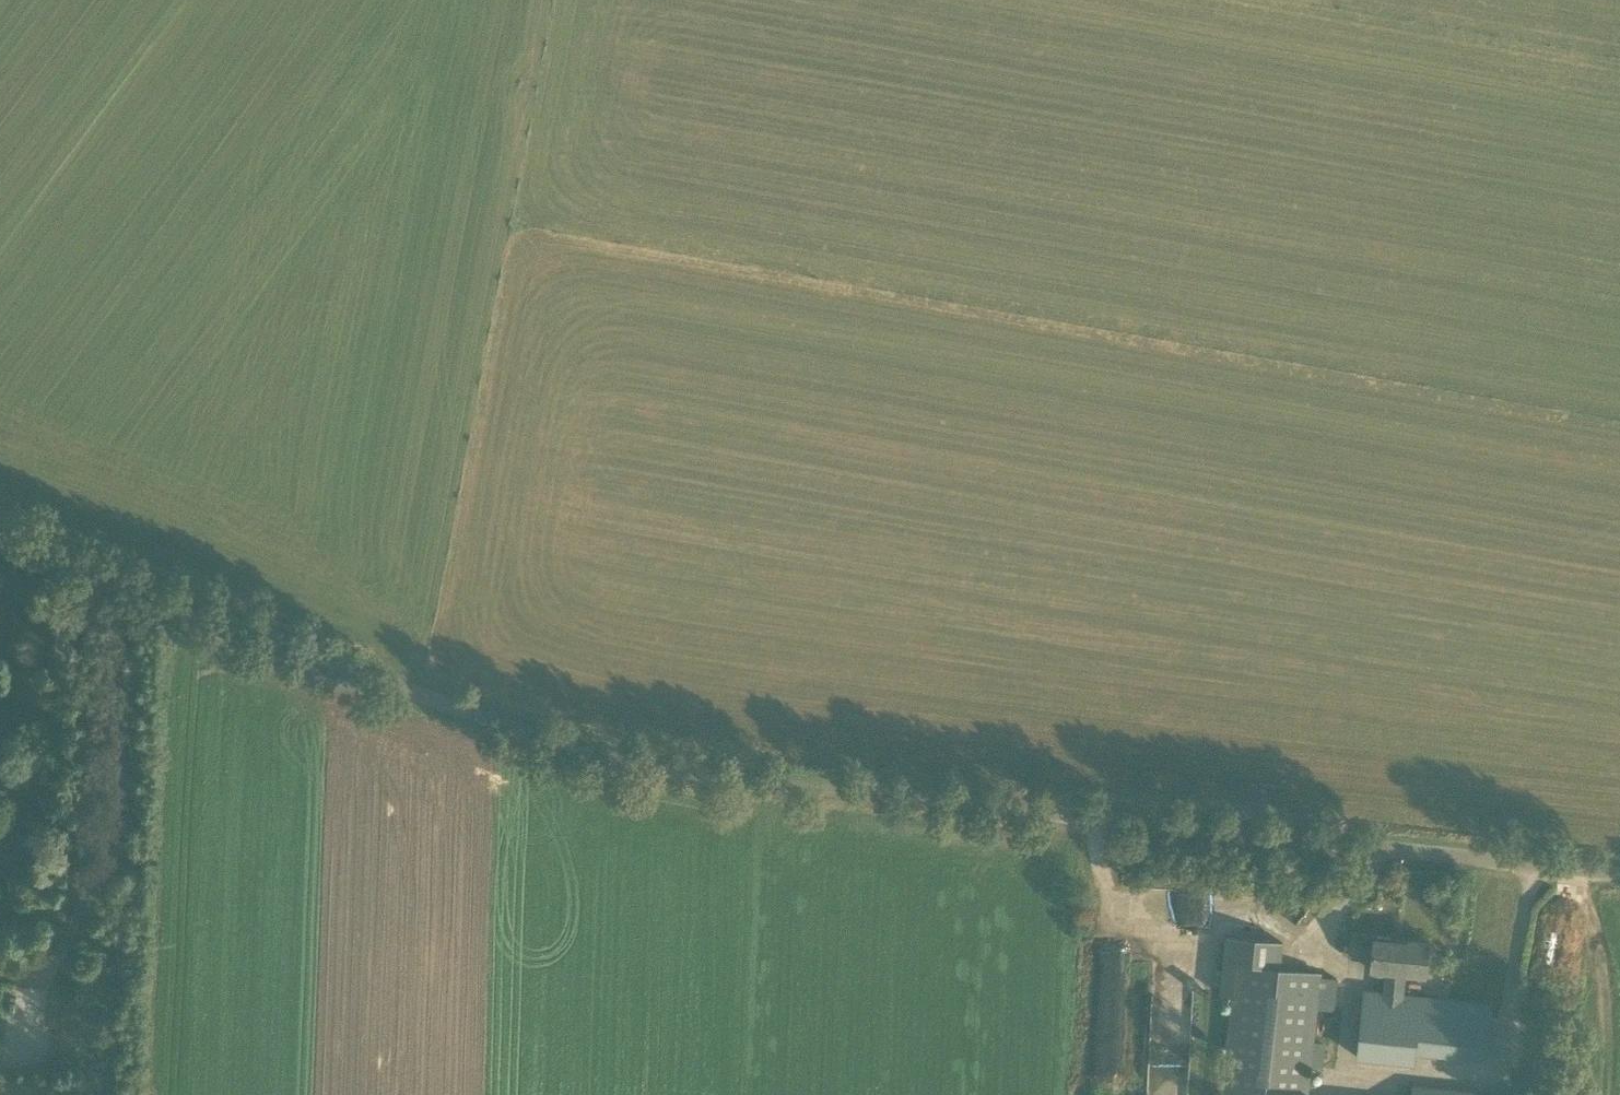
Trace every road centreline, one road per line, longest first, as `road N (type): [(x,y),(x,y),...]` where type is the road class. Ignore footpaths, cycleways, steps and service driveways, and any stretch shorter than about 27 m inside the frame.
road 1 (unclassified): [(1619,875),(684,771),(559,746),(0,532)]

